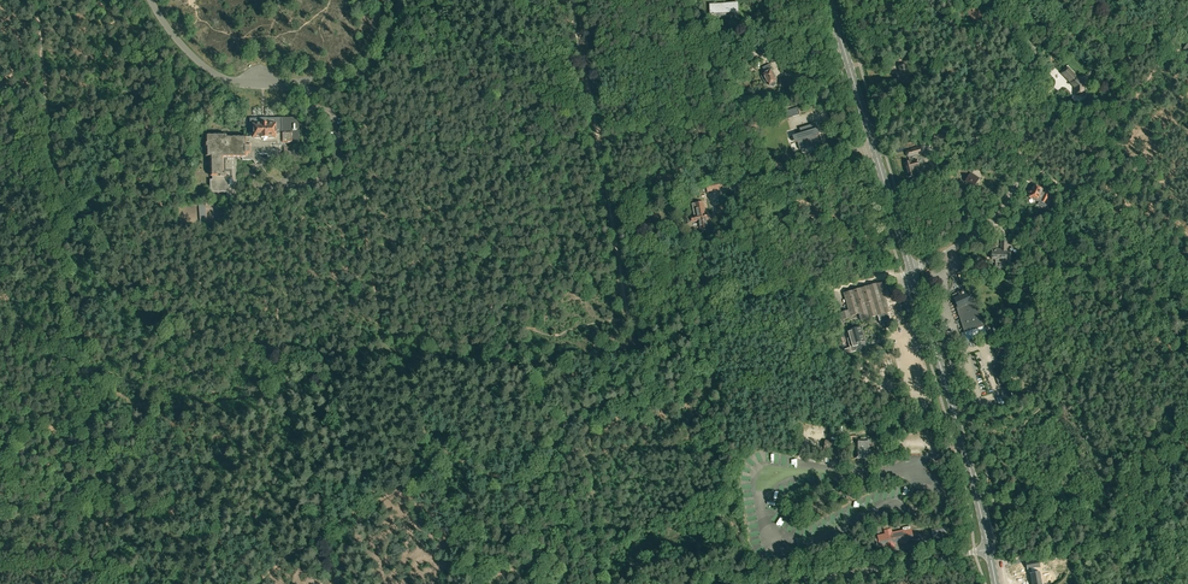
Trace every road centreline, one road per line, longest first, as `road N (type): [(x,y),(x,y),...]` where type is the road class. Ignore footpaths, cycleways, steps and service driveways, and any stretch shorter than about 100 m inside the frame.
road 1 (track): [(117,583),(61,280),(48,131)]
road 2 (track): [(628,324),(574,0)]
road 3 (unclassified): [(911,271),(991,222),(1014,189),(1034,59),(1019,0)]
road 4 (secondary): [(989,548),(911,271)]
road 5 (secondary): [(911,271),(830,0)]
road 6 (unclassified): [(772,583),(989,548)]
road 7 (track): [(702,312),(903,274)]
road 8 (unclassified): [(299,85),(232,82),(211,73),(152,0)]
road 9 (track): [(1169,47),(1068,194)]
road 10 (unclassified): [(299,85),(325,88),(368,67),(386,44),(400,0)]
road 11 (track): [(1068,194),(1187,279)]
road 12 (unclassified): [(389,0),(365,55),(299,85)]
road 13 (track): [(48,131),(35,0)]

